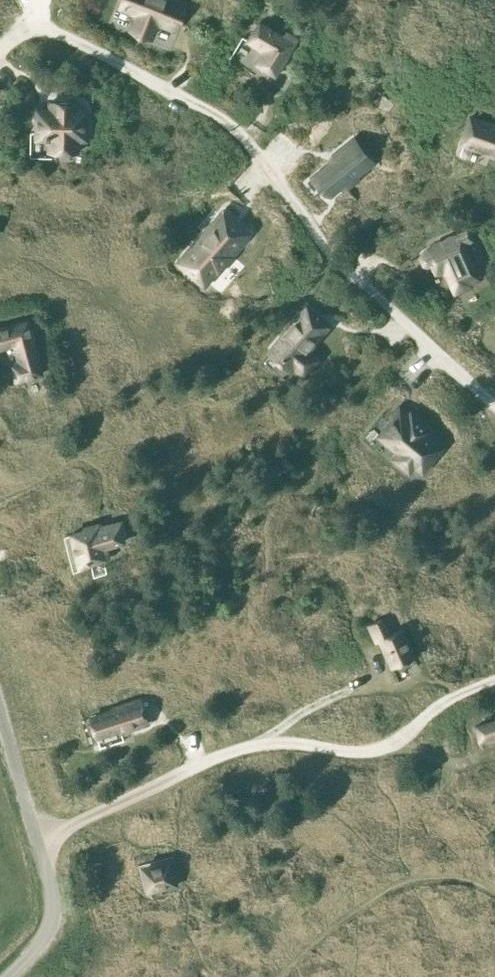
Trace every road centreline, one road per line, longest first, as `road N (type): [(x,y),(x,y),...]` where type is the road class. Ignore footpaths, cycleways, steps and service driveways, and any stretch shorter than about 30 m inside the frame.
road 1 (residential): [(494,400),(317,229),(212,98),(34,8),(0,44)]
road 2 (residential): [(41,832),(242,733),(383,739),(424,701),(494,662)]
road 3 (unclassified): [(0,969),(38,933),(59,895),(41,832)]
road 4 (unclassified): [(41,832),(0,682)]

